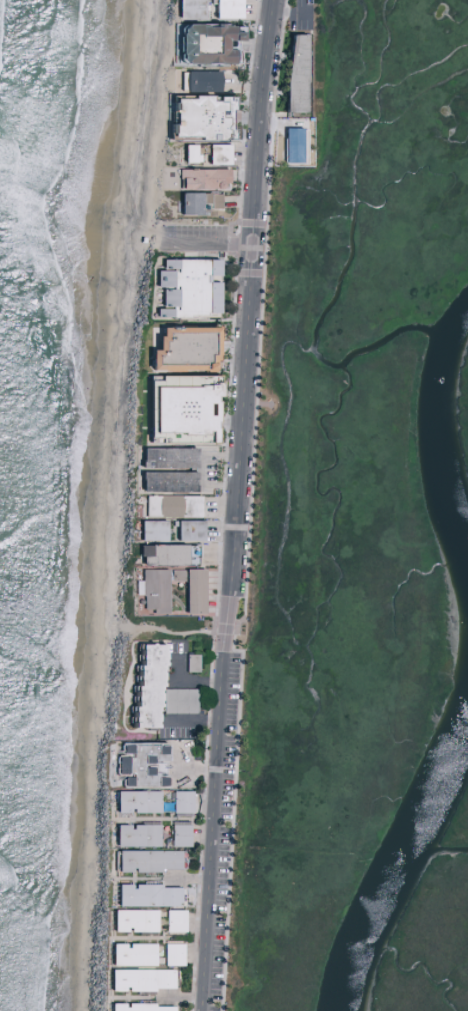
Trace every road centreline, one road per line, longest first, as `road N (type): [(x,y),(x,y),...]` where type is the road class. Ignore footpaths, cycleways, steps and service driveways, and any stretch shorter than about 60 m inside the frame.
road 1 (residential): [(270,0),(201,1010)]

